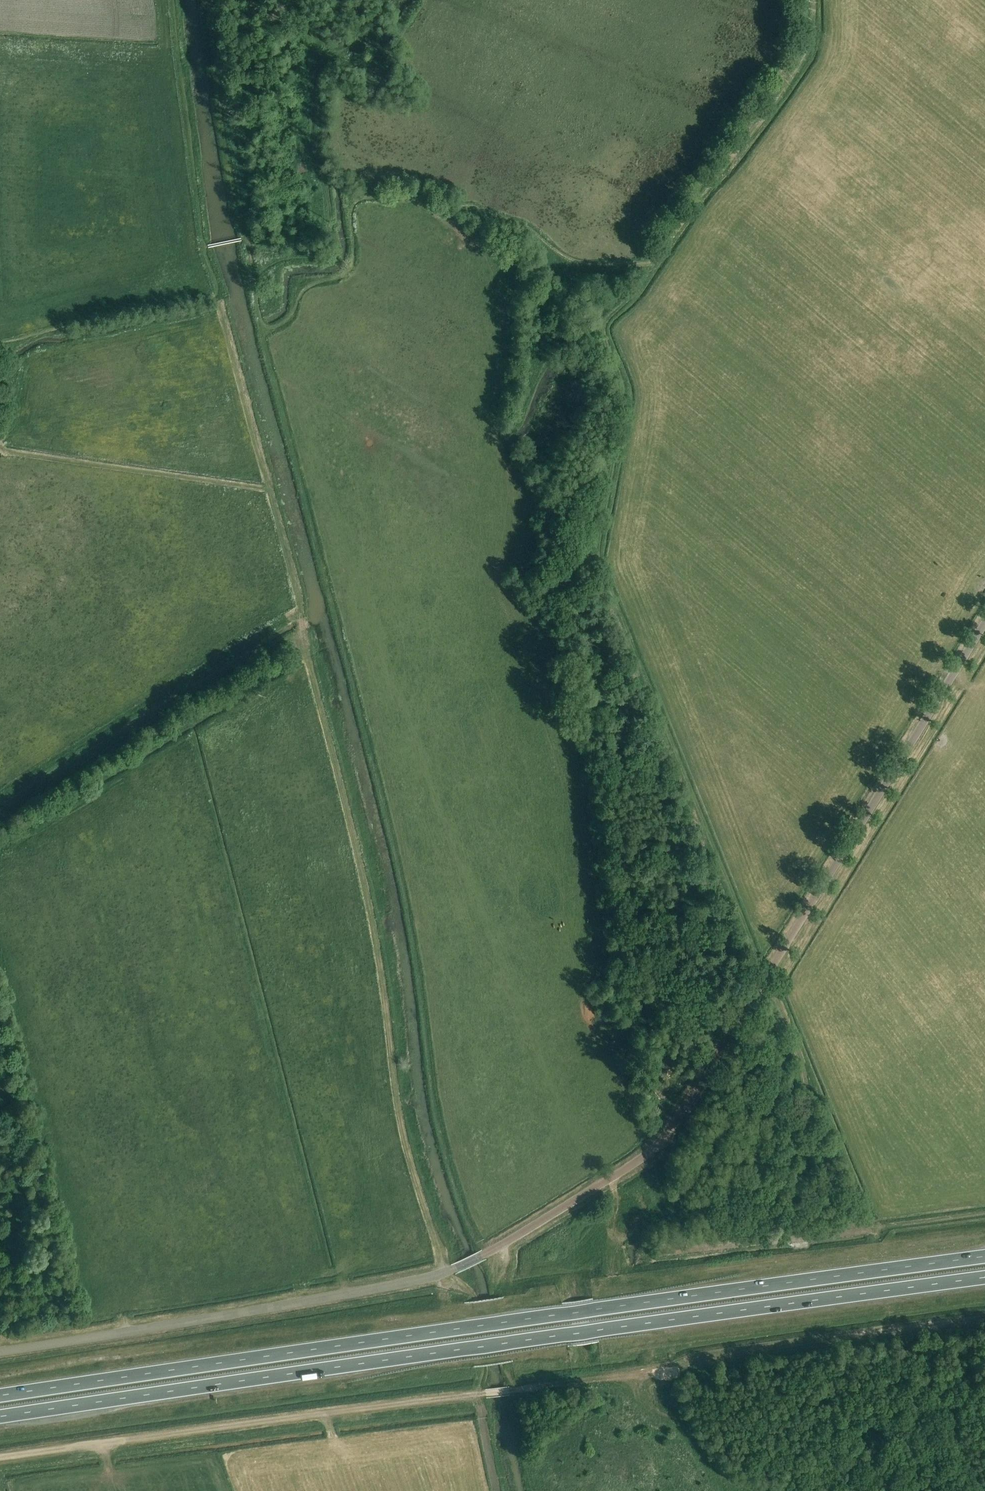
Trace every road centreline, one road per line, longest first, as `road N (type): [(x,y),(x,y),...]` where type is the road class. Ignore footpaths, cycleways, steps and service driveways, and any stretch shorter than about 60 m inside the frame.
road 1 (unclassified): [(984,622),(673,1128),(647,1155),(510,1240),(432,1277),(0,1352)]
road 2 (trunk): [(0,1418),(984,1278)]
road 3 (trunk): [(984,1257),(0,1396)]
road 4 (track): [(444,1272),(406,1142),(374,919),(269,488)]
road 5 (track): [(768,973),(606,547),(622,409),(621,379),(602,328),(651,267)]
road 6 (track): [(0,1460),(483,1395)]
road 7 (track): [(511,1391),(984,1316)]
road 8 (track): [(292,0),(313,33),(310,152),(333,251),(274,262),(256,288)]
road 9 (track): [(299,617),(0,798)]
road 10 (track): [(651,267),(807,55),(812,0)]
road 11 (track): [(247,238),(220,82),(215,0)]
road 12 (track): [(486,1394),(476,1295),(451,1270)]

